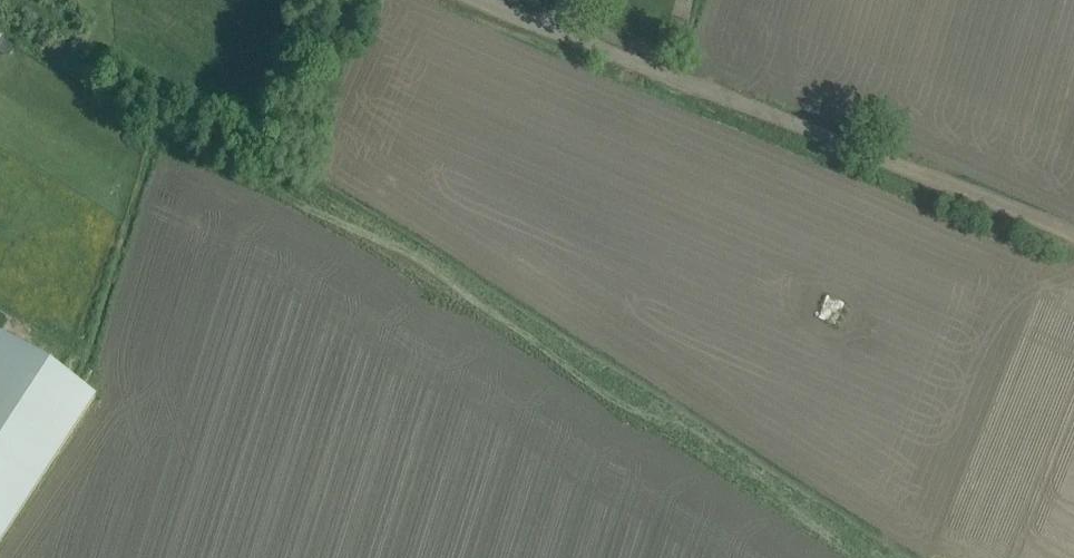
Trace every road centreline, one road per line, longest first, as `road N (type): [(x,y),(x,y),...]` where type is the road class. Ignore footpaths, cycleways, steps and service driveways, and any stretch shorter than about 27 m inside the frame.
road 1 (track): [(479,0),(1073,246)]

